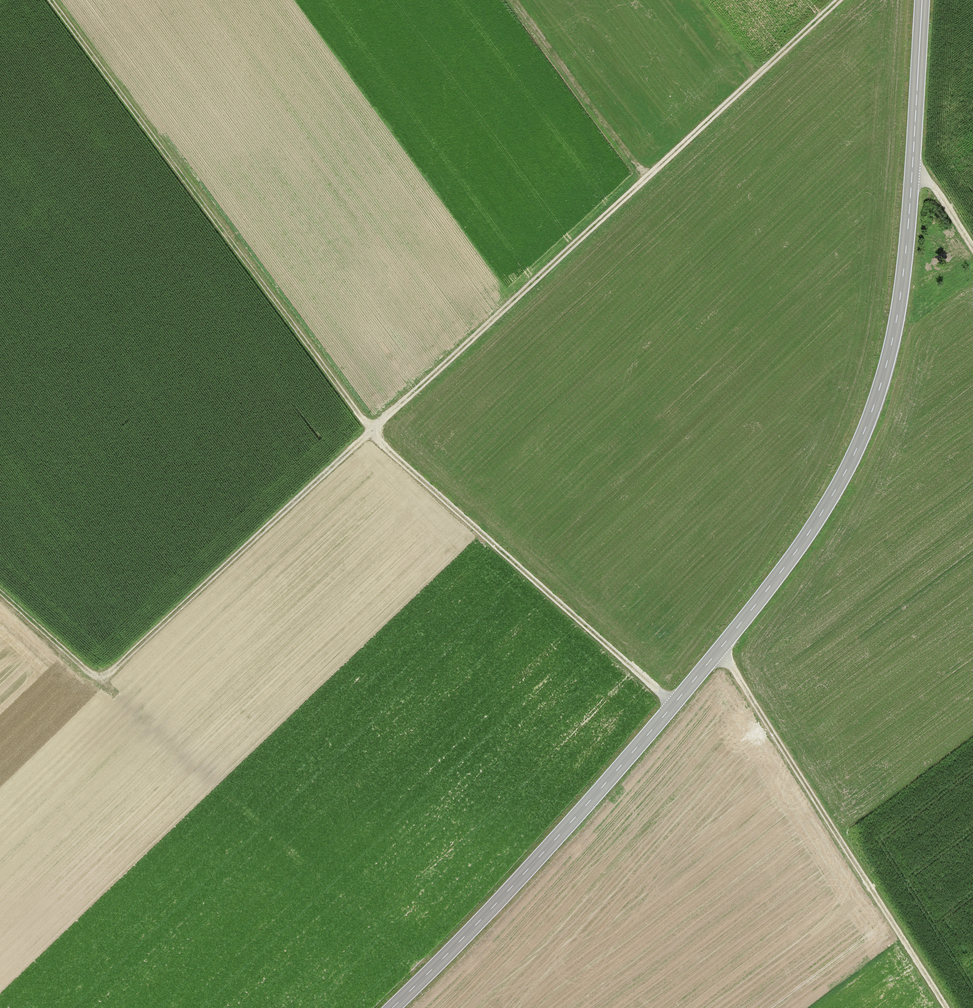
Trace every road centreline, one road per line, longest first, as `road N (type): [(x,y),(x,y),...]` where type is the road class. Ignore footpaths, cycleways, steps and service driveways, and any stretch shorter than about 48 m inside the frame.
road 1 (secondary): [(395,1007),(623,763),(817,526),(871,416),(896,336),(922,0)]
road 2 (track): [(100,684),(848,0)]
road 3 (track): [(41,0),(371,434),(670,707)]
road 4 (track): [(0,595),(424,979)]
road 5 (track): [(717,652),(942,1007)]

